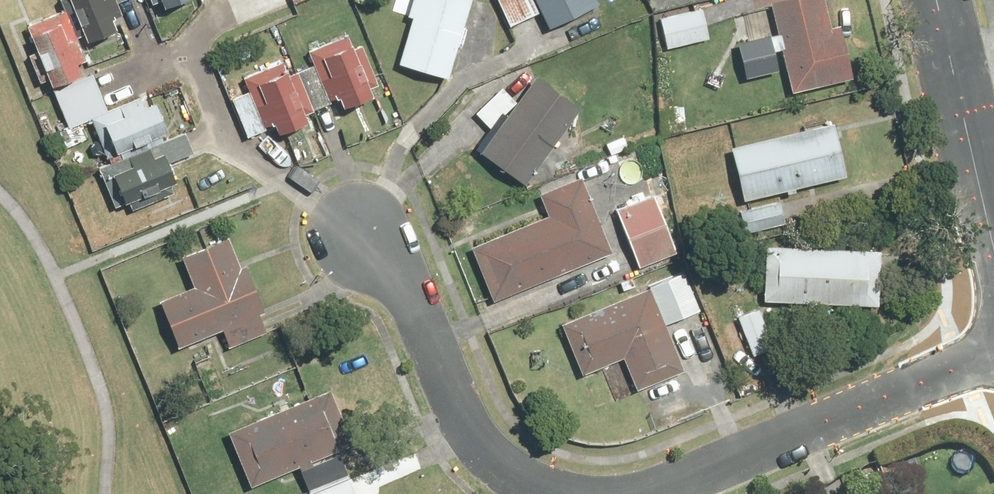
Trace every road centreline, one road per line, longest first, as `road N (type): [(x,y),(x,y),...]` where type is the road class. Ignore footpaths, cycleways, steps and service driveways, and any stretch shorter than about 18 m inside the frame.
road 1 (residential): [(595,493),(630,493),(993,359)]
road 2 (residential): [(361,232),(409,287),(471,432),(503,467),(563,493)]
road 3 (residential): [(938,0),(993,247)]

